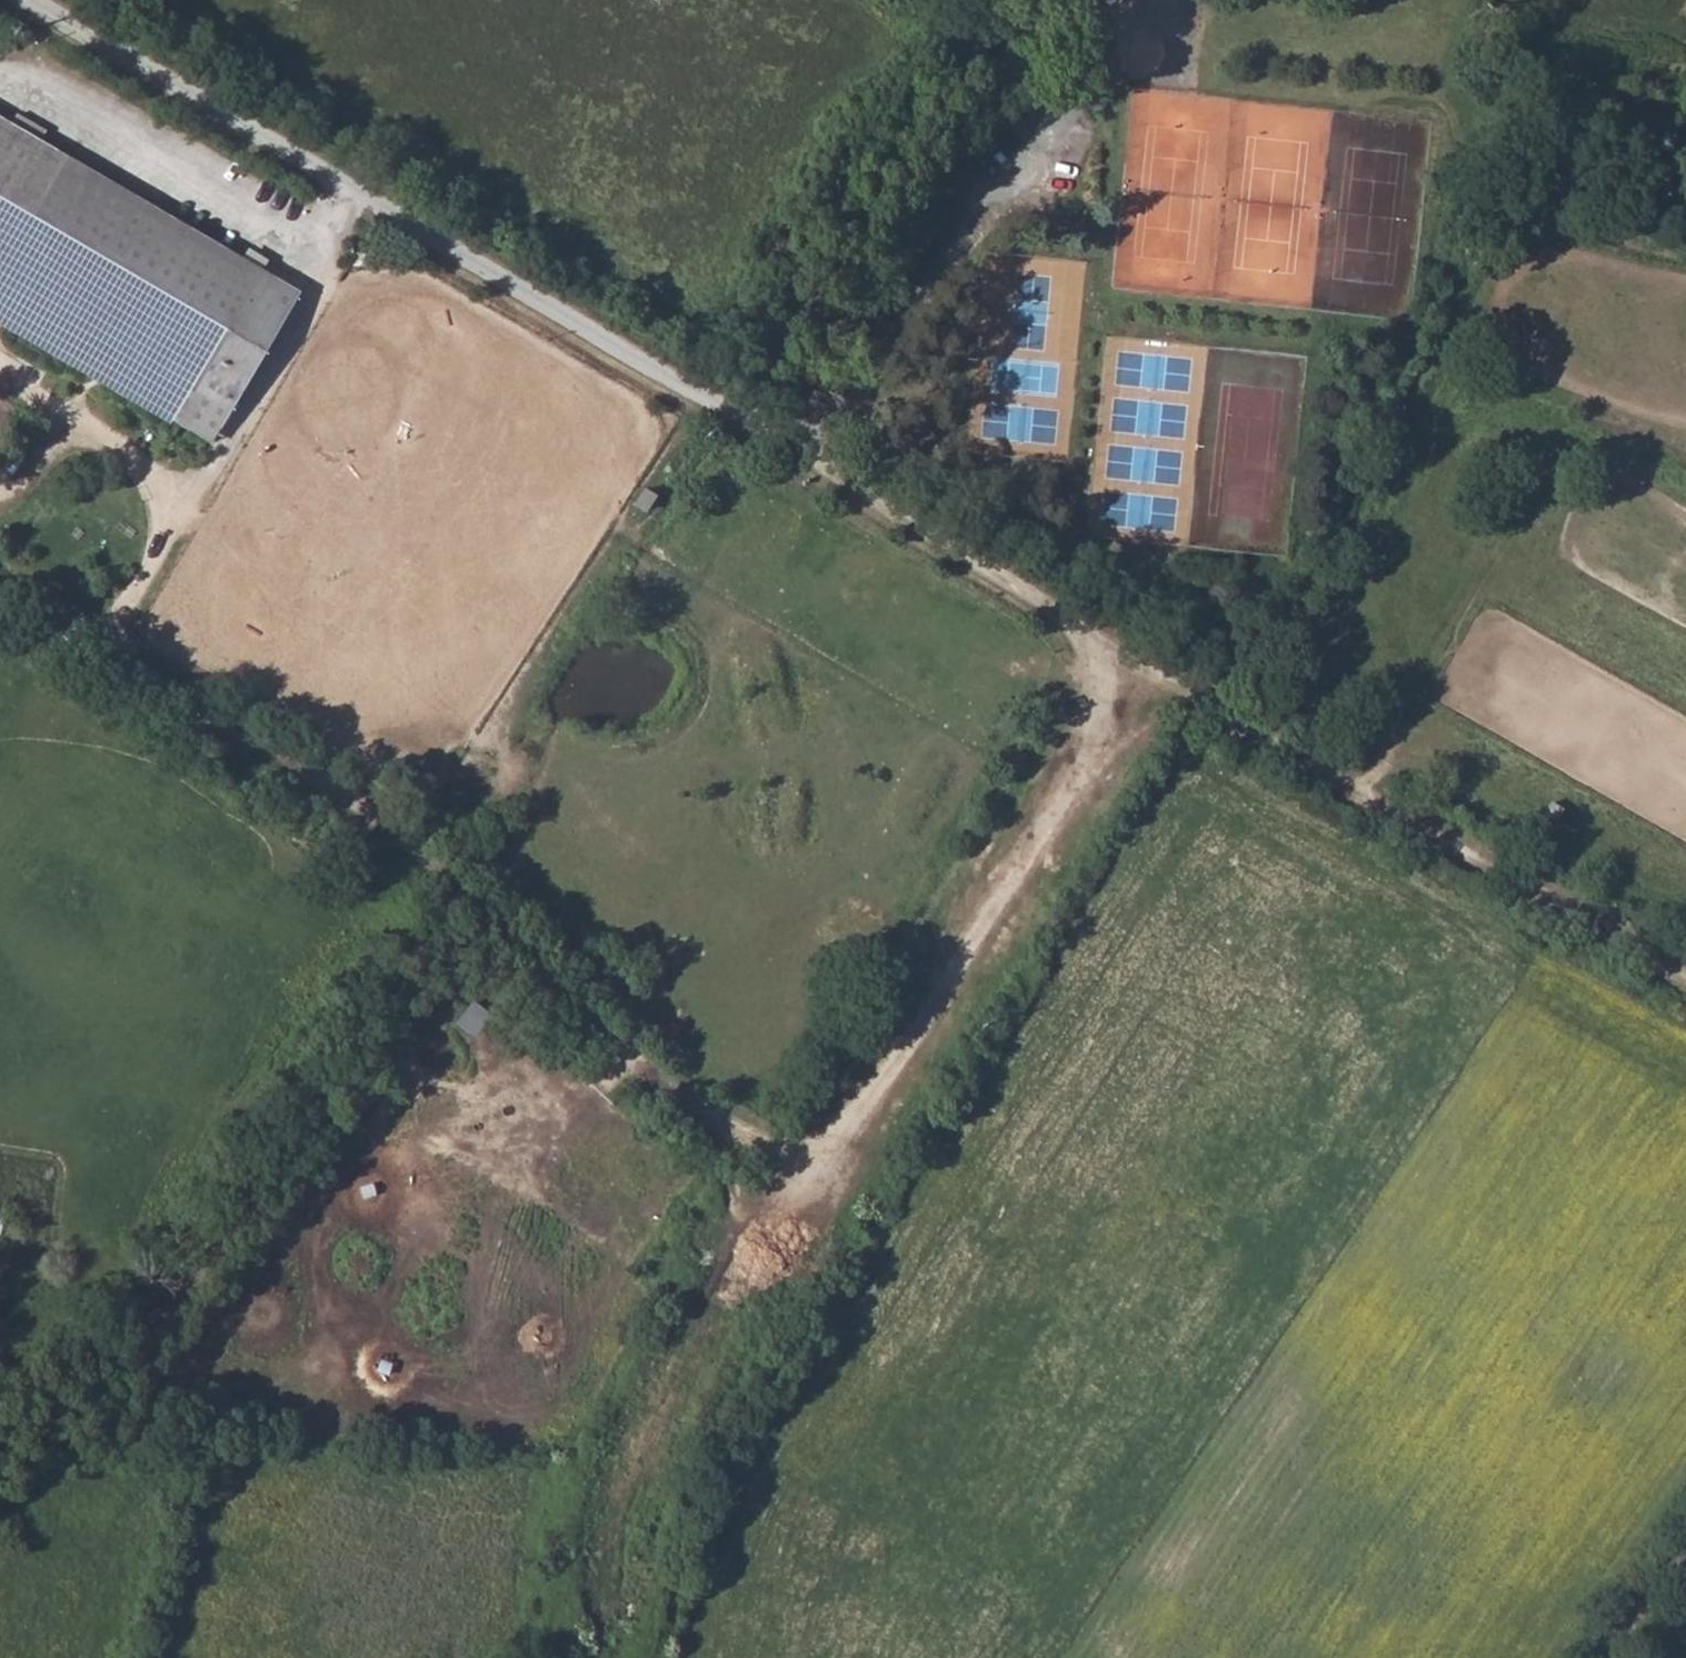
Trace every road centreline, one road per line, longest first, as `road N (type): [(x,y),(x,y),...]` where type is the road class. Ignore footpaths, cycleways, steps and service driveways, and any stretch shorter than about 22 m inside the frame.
road 1 (unclassified): [(785,450),(1175,755),(1685,1011)]
road 2 (unclassified): [(29,0),(785,450)]
road 3 (unclassified): [(1132,59),(785,450)]

